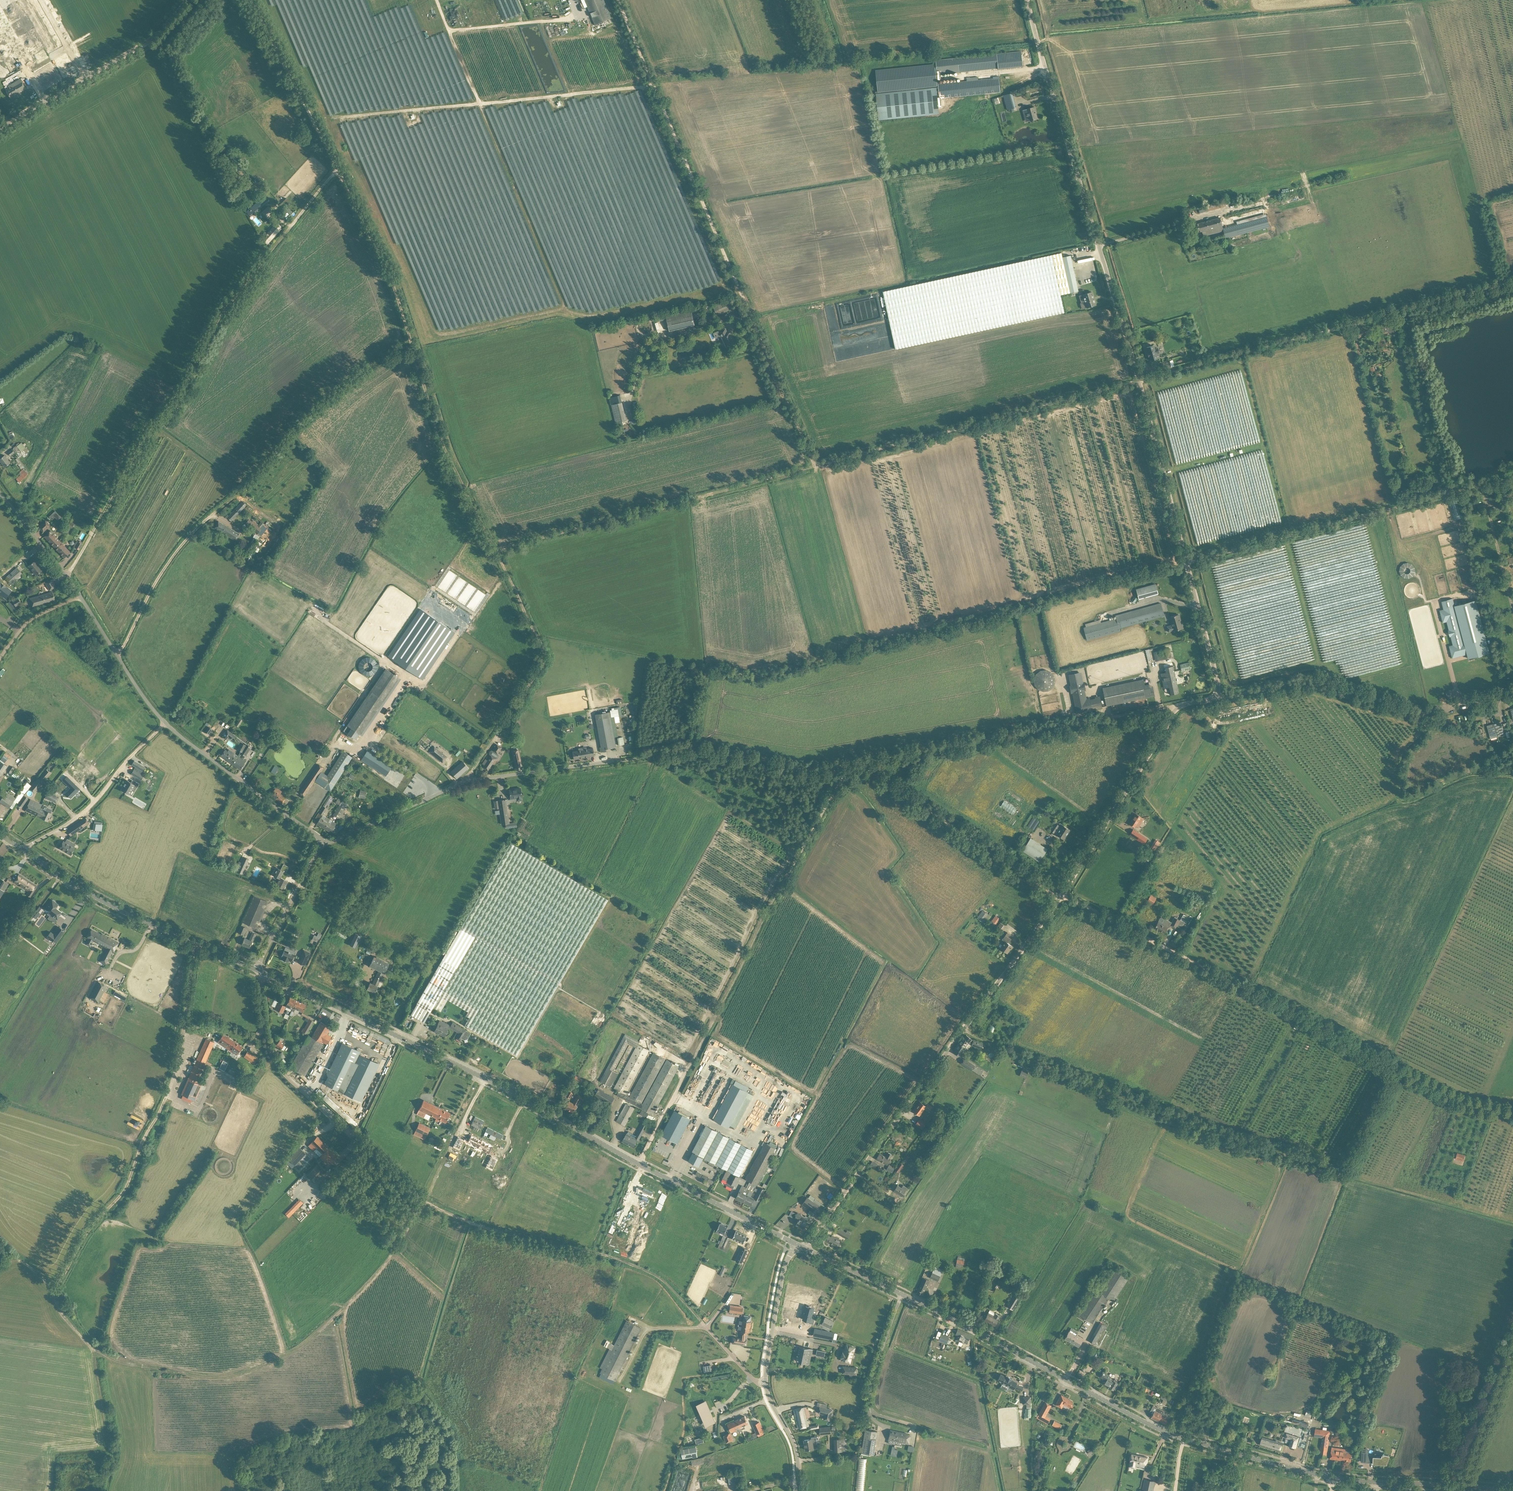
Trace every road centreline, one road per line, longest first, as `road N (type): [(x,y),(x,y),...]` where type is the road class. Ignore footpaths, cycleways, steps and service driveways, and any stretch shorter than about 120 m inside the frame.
road 1 (unclassified): [(807,1248),(1038,929),(1175,707),(1219,696),(1139,381),(1027,0)]
road 2 (track): [(1512,478),(756,677),(707,669),(694,748)]
road 3 (track): [(1512,281),(815,466)]
road 4 (track): [(468,781),(542,652),(443,444),(398,295),(338,172)]
road 5 (tertiary): [(1500,1490),(1333,1479),(1186,1440),(900,1294)]
road 6 (track): [(963,1030),(1200,1130),(1341,1172),(1397,1070)]
road 7 (track): [(815,466),(617,0)]
road 8 (track): [(1060,894),(1397,1070),(1512,1114)]
road 9 (track): [(338,172),(219,318),(66,575)]
road 10 (track): [(841,768),(640,1160)]
road 11 (track): [(410,341),(324,401),(186,540),(119,657)]
road 12 (tertiary): [(636,1164),(493,1082),(260,972)]
road 13 (track): [(1219,696),(1313,679),(1422,713),(1426,726),(1405,756),(1402,796),(1467,772),(1512,770)]
road 14 (track): [(815,466),(496,551)]
road 15 (track): [(1175,707),(858,764)]
road 16 (residential): [(323,842),(468,781),(618,761)]
road 17 (track): [(1060,894),(858,764)]
road 18 (unclassified): [(0,128),(147,42),(188,0)]
road 19 (track): [(55,1287),(125,1192),(166,1092)]
road 20 (unclassified): [(368,1149),(277,1065),(260,972)]
road 21 (unclassified): [(323,842),(165,723)]
road 22 (tertiary): [(195,944),(94,896),(24,851)]
road 23 (track): [(338,172),(251,0)]
road 24 (unclassified): [(165,723),(89,809),(24,851)]
road 25 (tertiary): [(795,1243),(636,1164)]
road 26 (unclassified): [(165,723),(79,595)]
road 27 (unclassified): [(166,1092),(195,944)]
road 28 (track): [(1462,1490),(1512,1350)]
road 29 (track): [(694,748),(841,768)]
road 30 (unclassified): [(260,972),(323,842)]
road 31 (unclassified): [(765,1382),(795,1243)]
road 32 (unclassified): [(867,1427),(870,1389),(900,1294)]
road 33 (track): [(111,1490),(121,1450),(106,1355)]
road 34 (track): [(594,1252),(661,1278),(701,1322)]
road 35 (unclassified): [(79,595),(0,493)]

